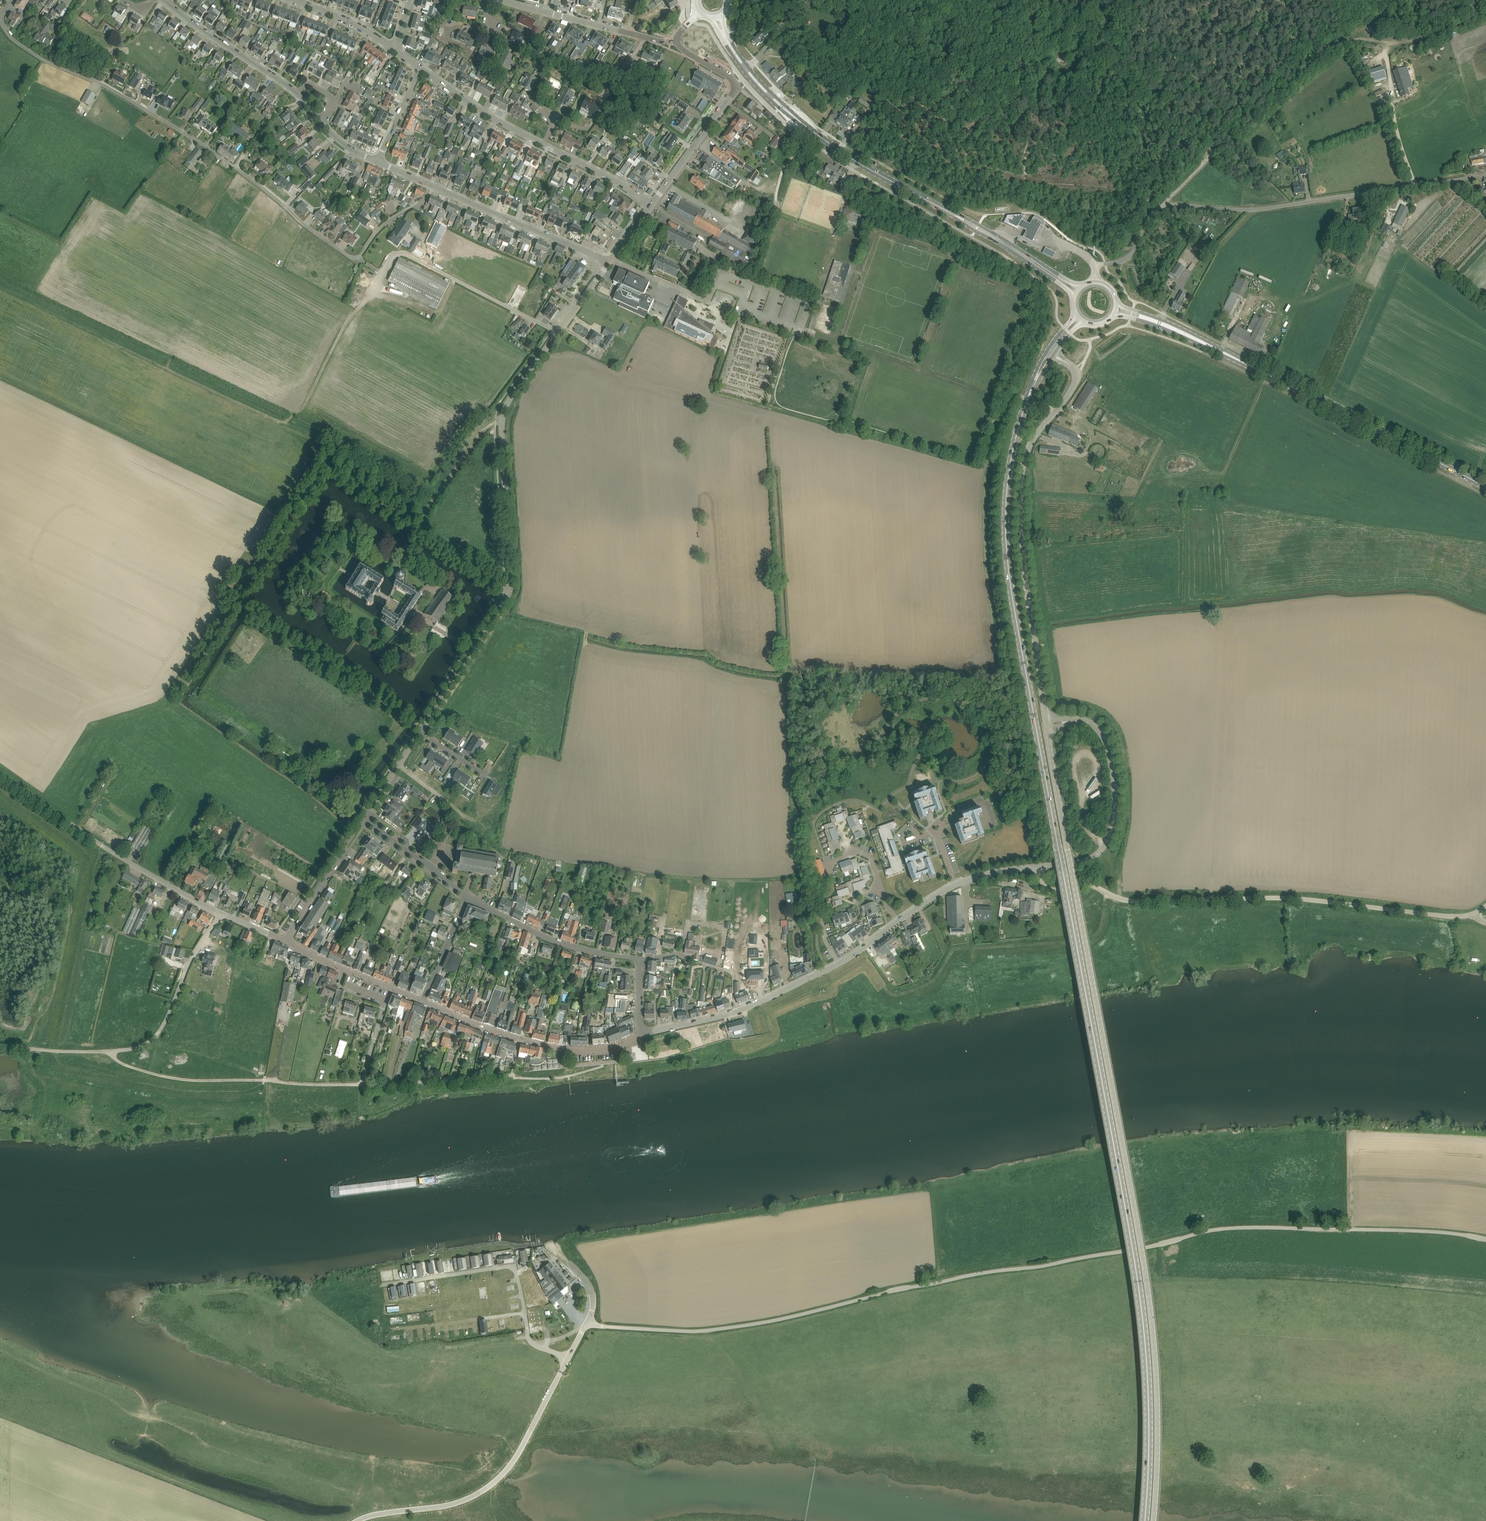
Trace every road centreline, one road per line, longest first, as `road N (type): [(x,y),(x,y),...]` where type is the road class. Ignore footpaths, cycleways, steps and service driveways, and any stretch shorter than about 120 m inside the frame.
road 1 (primary): [(1145,1520),(1147,1374),(1138,1282),(1007,545),(1012,456),(1034,383)]
road 2 (unclassified): [(1485,1240),(1225,1228),(756,1324),(684,1331),(586,1325)]
road 3 (unclassified): [(1153,1520),(1154,1339),(1048,725)]
road 4 (residential): [(432,185),(360,255),(347,254),(195,140),(28,50),(0,21)]
road 5 (unclassified): [(1475,916),(1306,898),(1138,901),(1082,885),(1048,889),(1040,867)]
road 6 (unclassified): [(419,733),(510,589),(502,420),(559,332)]
road 7 (unclassified): [(1048,725),(1021,490),(1028,450),(1075,384),(1073,366)]
road 8 (track): [(413,528),(324,463),(181,685)]
road 9 (unclassified): [(1095,282),(1096,267),(1126,259),(1152,213),(1164,207),(1287,206),(1414,187)]
road 10 (primary): [(1485,487),(1168,326)]
road 11 (unclassified): [(357,1520),(447,1505),(495,1481),(518,1454),(586,1325)]
road 12 (track): [(173,354),(168,370),(283,422),(302,408),(351,314),(377,288)]
road 13 (unclassified): [(0,1045),(82,1052),(142,1046),(160,1032),(222,914)]
road 14 (unclassified): [(898,921),(848,958),(734,1013),(643,1035)]
road 15 (track): [(1106,892),(1090,939),(955,950),(927,985),(895,995),(885,989)]
road 16 (unclassified): [(222,914),(0,774)]
road 17 (track): [(365,1084),(175,1078),(109,1051)]
road 18 (unclassified): [(514,1076),(365,1084),(392,989)]
road 19 (unclassified): [(1040,867),(1093,858),(1108,843),(1115,810),(1101,734),(1081,722),(1048,725)]
road 20 (unclassified): [(1414,187),(1394,123),(1391,49),(1485,17)]
road 21 (unclassified): [(643,1035),(601,1051),(568,1051),(422,1001)]
road 22 (unclassified): [(651,205),(735,88),(677,41)]
road 23 (residential): [(559,332),(404,253),(382,275)]
road 24 (track): [(1228,136),(1340,45),(1396,46)]
road 25 (residential): [(610,261),(432,185)]
road 26 (residential): [(638,961),(537,934),(468,897)]
road 27 (unclassified): [(677,41),(504,0)]
road 28 (residential): [(296,93),(164,0)]
road 29 (primary): [(712,18),(756,85),(819,136)]
road 30 (primary): [(819,136),(748,66),(723,15)]
road 31 (primary): [(951,213),(819,136)]
road 32 (primary): [(951,213),(1074,297)]
road 33 (primary): [(1080,287),(951,213)]
road 34 (unclassified): [(286,942),(364,818)]
road 35 (residential): [(545,144),(421,69)]
road 36 (track): [(1108,843),(1084,824),(1078,754),(1099,759),(1097,778)]
road 37 (residential): [(721,271),(709,301),(610,261)]
road 38 (residential): [(468,897),(364,818)]
road 39 (track): [(668,876),(797,876)]
road 40 (residential): [(956,884),(938,834),(955,813),(984,804),(984,822)]
road 41 (residential): [(651,205),(545,144)]
road 42 (track): [(1057,412),(1017,399),(986,467)]

